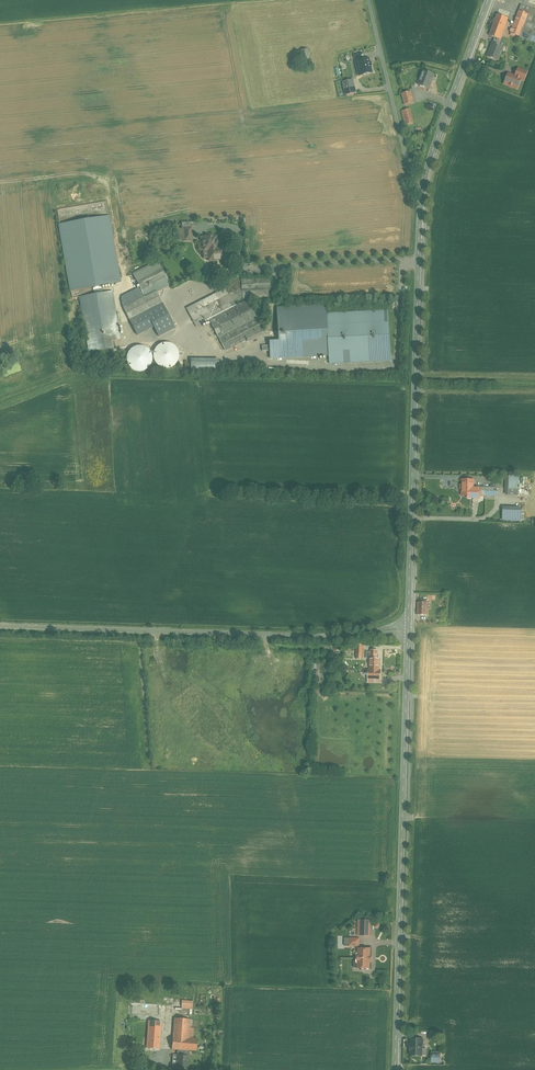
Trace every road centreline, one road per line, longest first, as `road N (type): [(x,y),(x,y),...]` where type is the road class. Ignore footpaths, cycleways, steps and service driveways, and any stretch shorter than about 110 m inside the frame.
road 1 (secondary): [(408,631),(423,187)]
road 2 (secondary): [(395,1069),(408,631)]
road 3 (unclassified): [(0,627),(408,631)]
road 4 (secondary): [(423,187),(488,0)]
road 5 (unclassified): [(367,0),(410,173),(423,187)]

